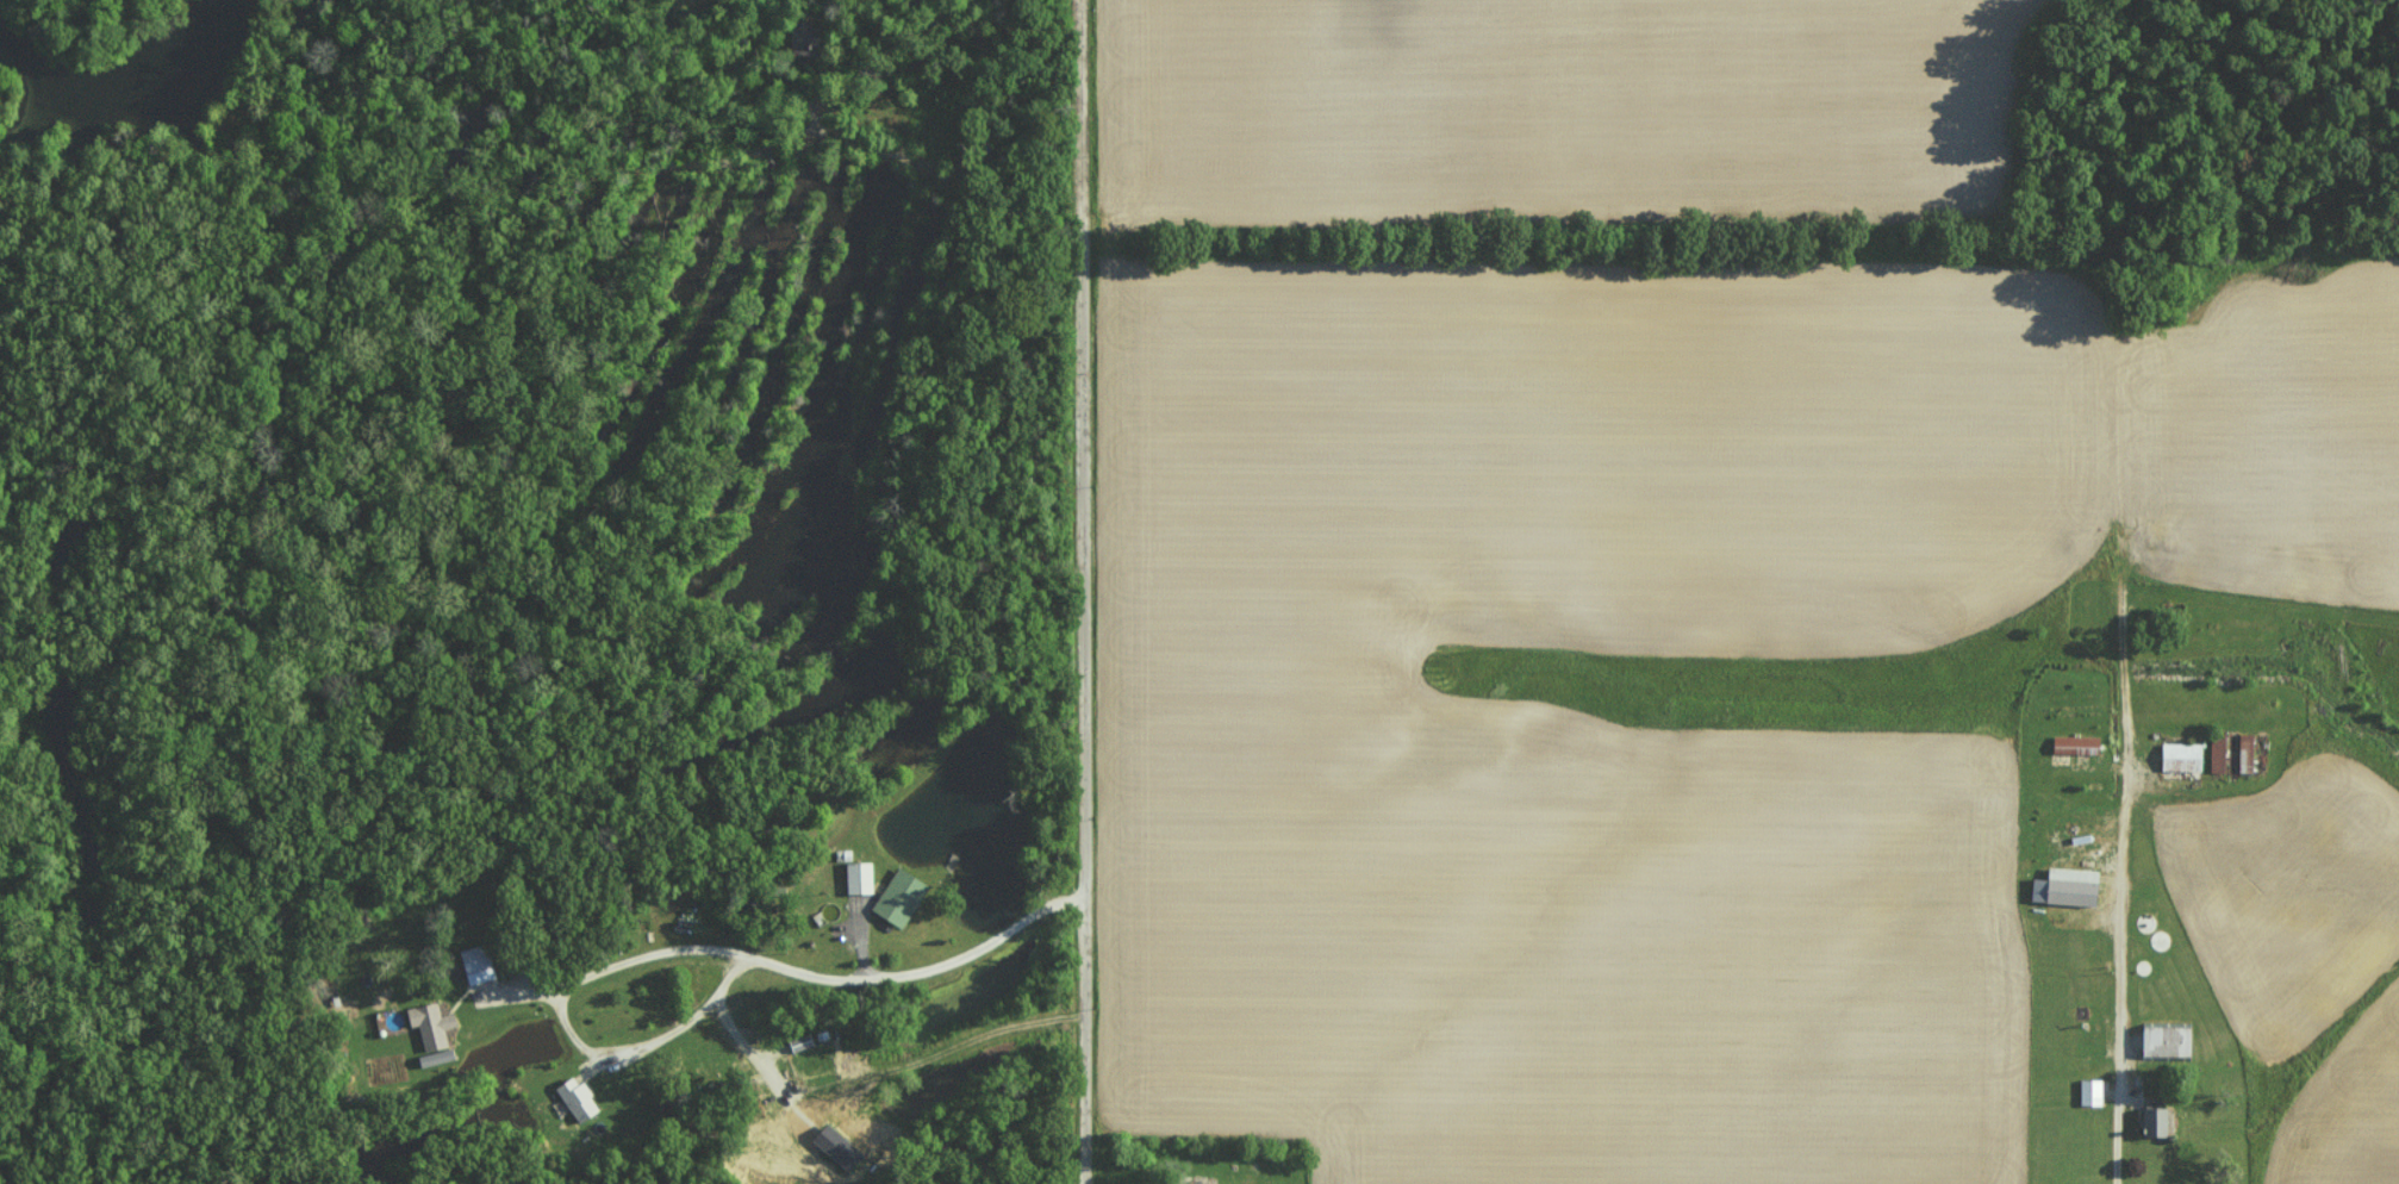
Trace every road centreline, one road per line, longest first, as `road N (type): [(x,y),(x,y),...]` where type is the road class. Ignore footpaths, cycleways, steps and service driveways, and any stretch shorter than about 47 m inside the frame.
road 1 (residential): [(1082,1183),(1071,0)]
road 2 (residential): [(1079,895),(951,962),(892,977),(803,977),(743,956),(687,949),(568,983),(556,1011),(585,1051),(631,1053),(708,1005),(743,956)]

